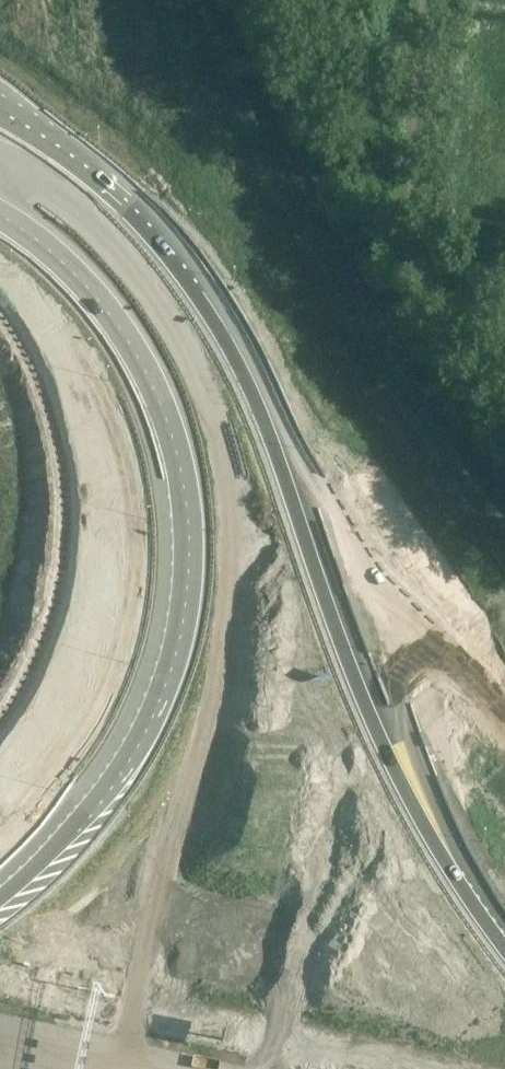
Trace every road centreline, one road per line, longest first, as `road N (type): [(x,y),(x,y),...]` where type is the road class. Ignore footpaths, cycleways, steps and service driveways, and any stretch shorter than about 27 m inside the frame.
road 1 (motorway): [(504,716),(347,524),(167,242),(67,152),(0,110)]
road 2 (motorway): [(0,243),(43,291),(89,373),(108,439),(118,536),(112,599),(77,698),(0,801)]
road 3 (motorway): [(252,1068),(0,1015)]

